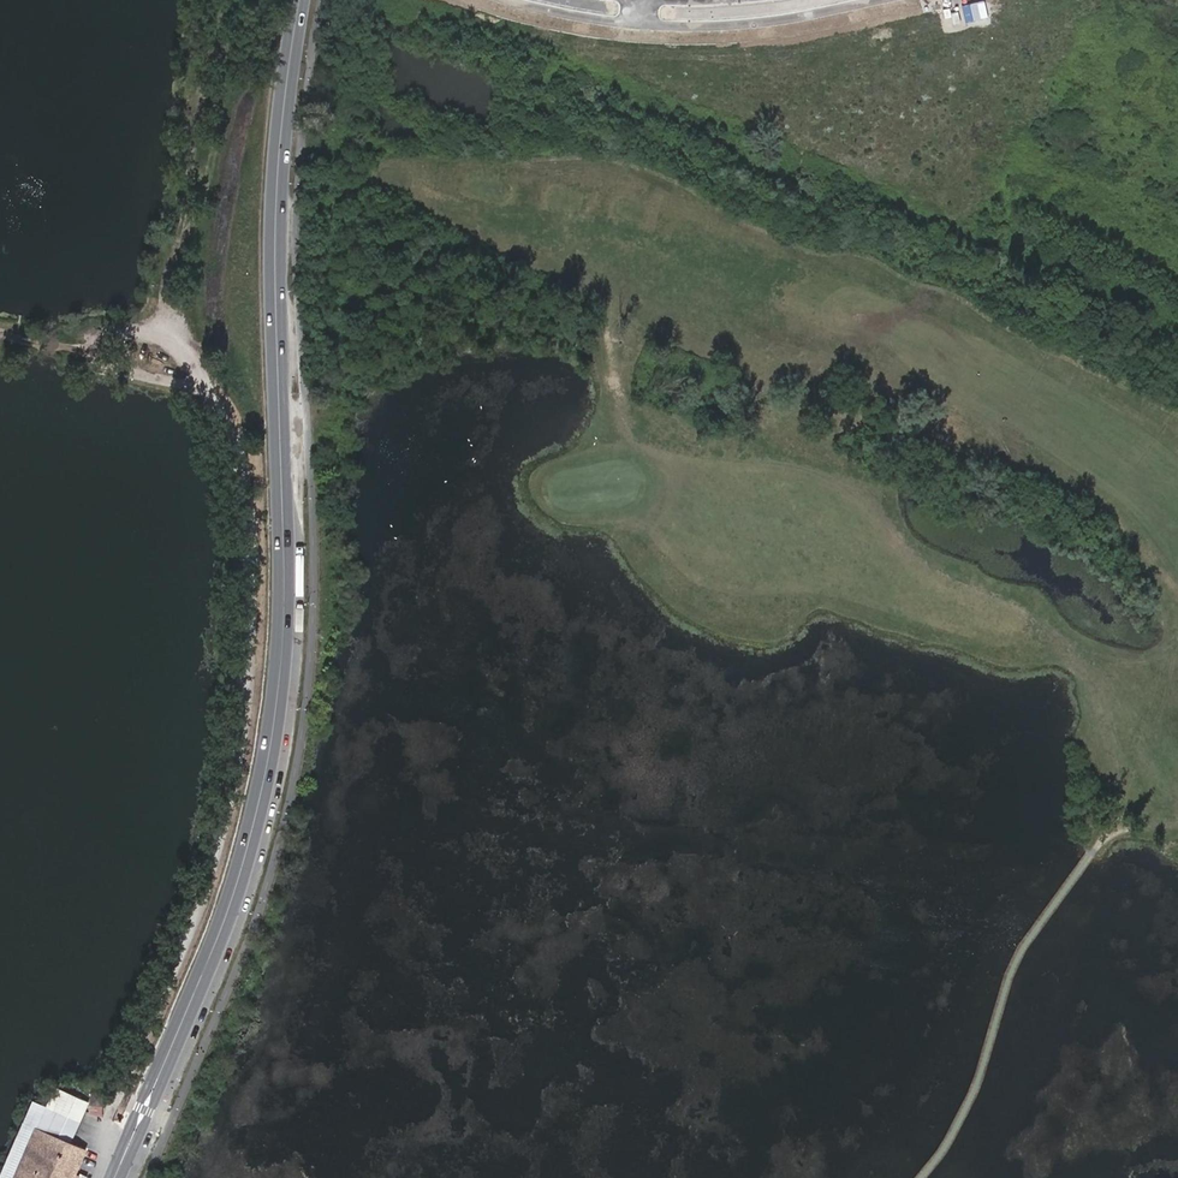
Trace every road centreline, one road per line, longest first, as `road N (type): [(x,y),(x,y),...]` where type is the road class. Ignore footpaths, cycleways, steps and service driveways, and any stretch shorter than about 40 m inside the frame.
road 1 (secondary): [(299,0),(278,202),(288,612),(280,697),(243,863),(209,967),(116,1177)]
road 2 (unclassified): [(636,24),(743,24),(881,0)]
road 3 (unclassified): [(509,0),(636,24)]

